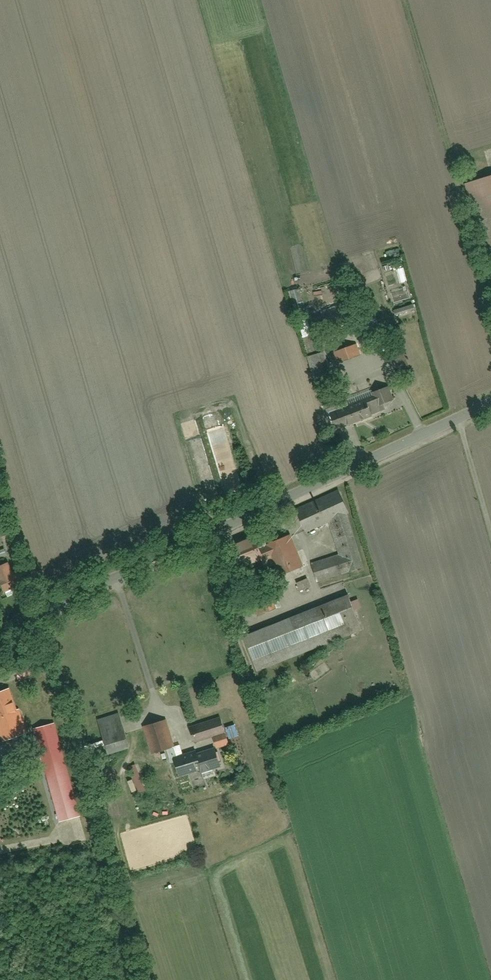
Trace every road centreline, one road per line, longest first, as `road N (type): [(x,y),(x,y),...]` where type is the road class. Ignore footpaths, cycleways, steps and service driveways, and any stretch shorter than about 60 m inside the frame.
road 1 (tertiary): [(490,406),(0,634)]

